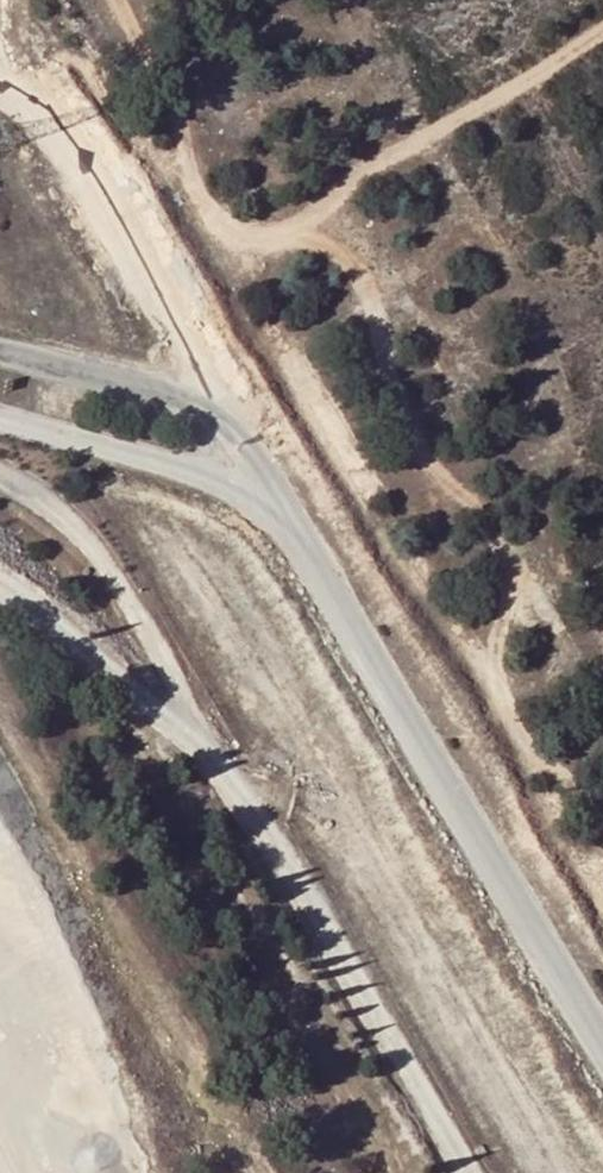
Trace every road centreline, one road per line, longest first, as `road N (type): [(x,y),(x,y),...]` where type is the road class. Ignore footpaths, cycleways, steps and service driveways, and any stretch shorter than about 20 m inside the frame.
road 1 (track): [(602,813),(552,779),(516,721),(494,663),(503,564),(404,406),(363,287),(287,230)]
road 2 (track): [(602,31),(287,230),(234,235),(204,206),(128,0)]
road 3 (unclassified): [(602,1049),(270,499)]
road 4 (track): [(0,38),(232,434)]
road 5 (unclassified): [(270,499),(232,434),(179,395),(0,345)]
road 6 (unclassified): [(0,418),(270,499)]

